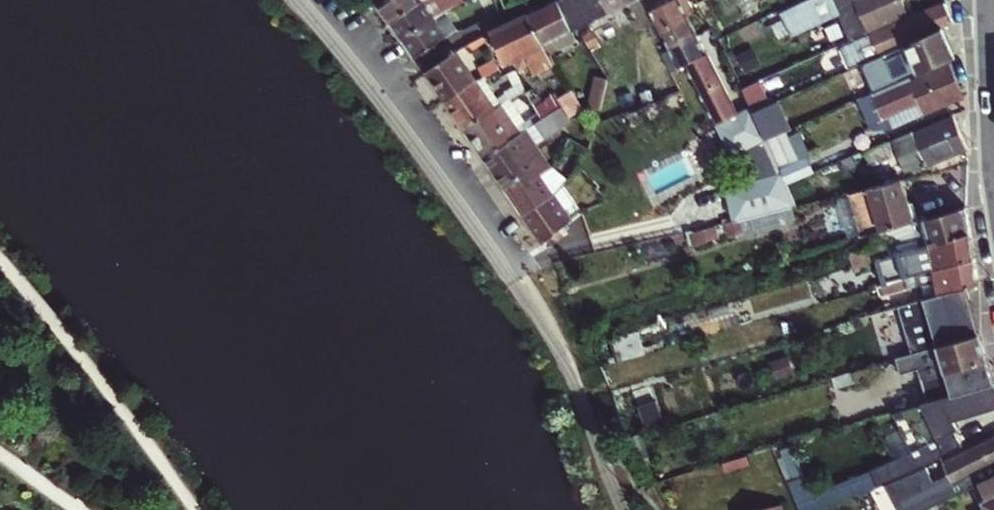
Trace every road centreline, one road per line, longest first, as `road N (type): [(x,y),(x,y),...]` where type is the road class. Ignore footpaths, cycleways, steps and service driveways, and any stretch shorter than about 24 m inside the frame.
road 1 (residential): [(522,270),(321,0)]
road 2 (tertiary): [(986,0),(993,179)]

